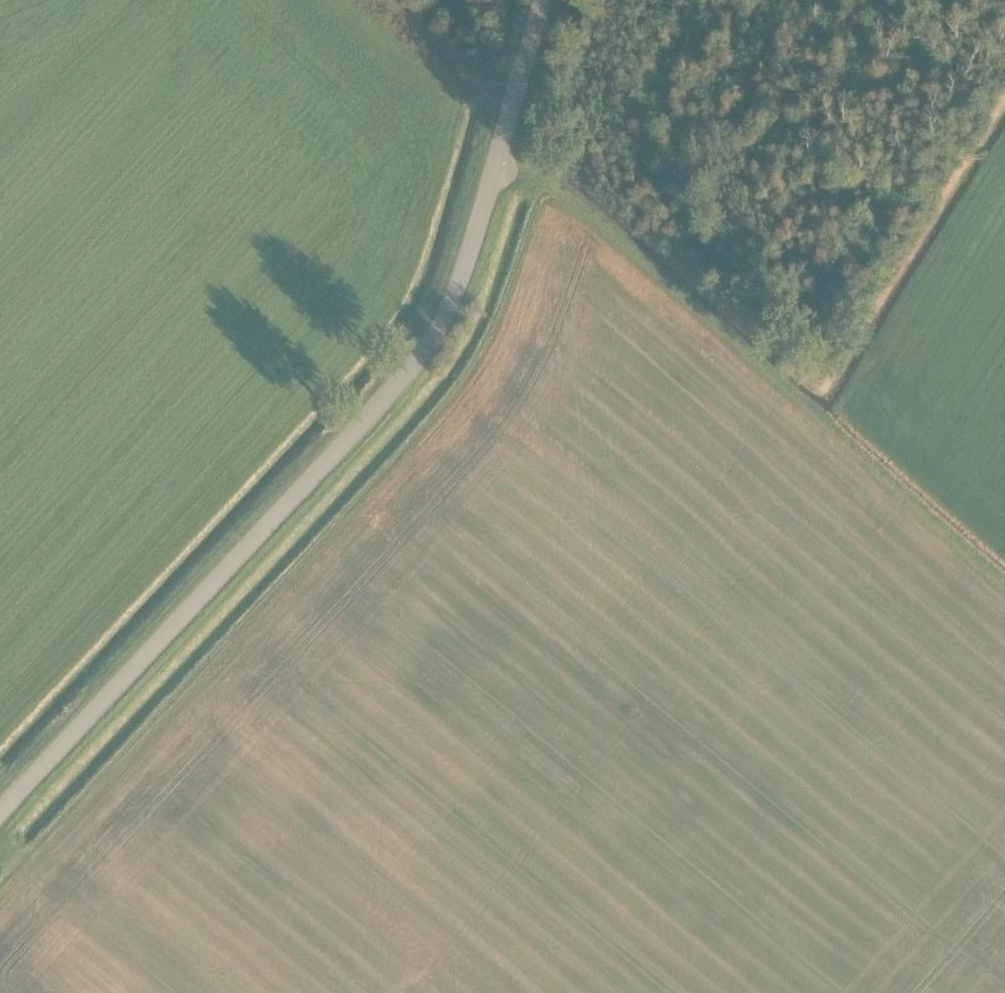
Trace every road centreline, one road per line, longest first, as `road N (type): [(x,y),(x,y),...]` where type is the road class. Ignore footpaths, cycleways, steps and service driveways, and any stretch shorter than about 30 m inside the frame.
road 1 (tertiary): [(0,810),(426,350),(463,276),(545,0)]

